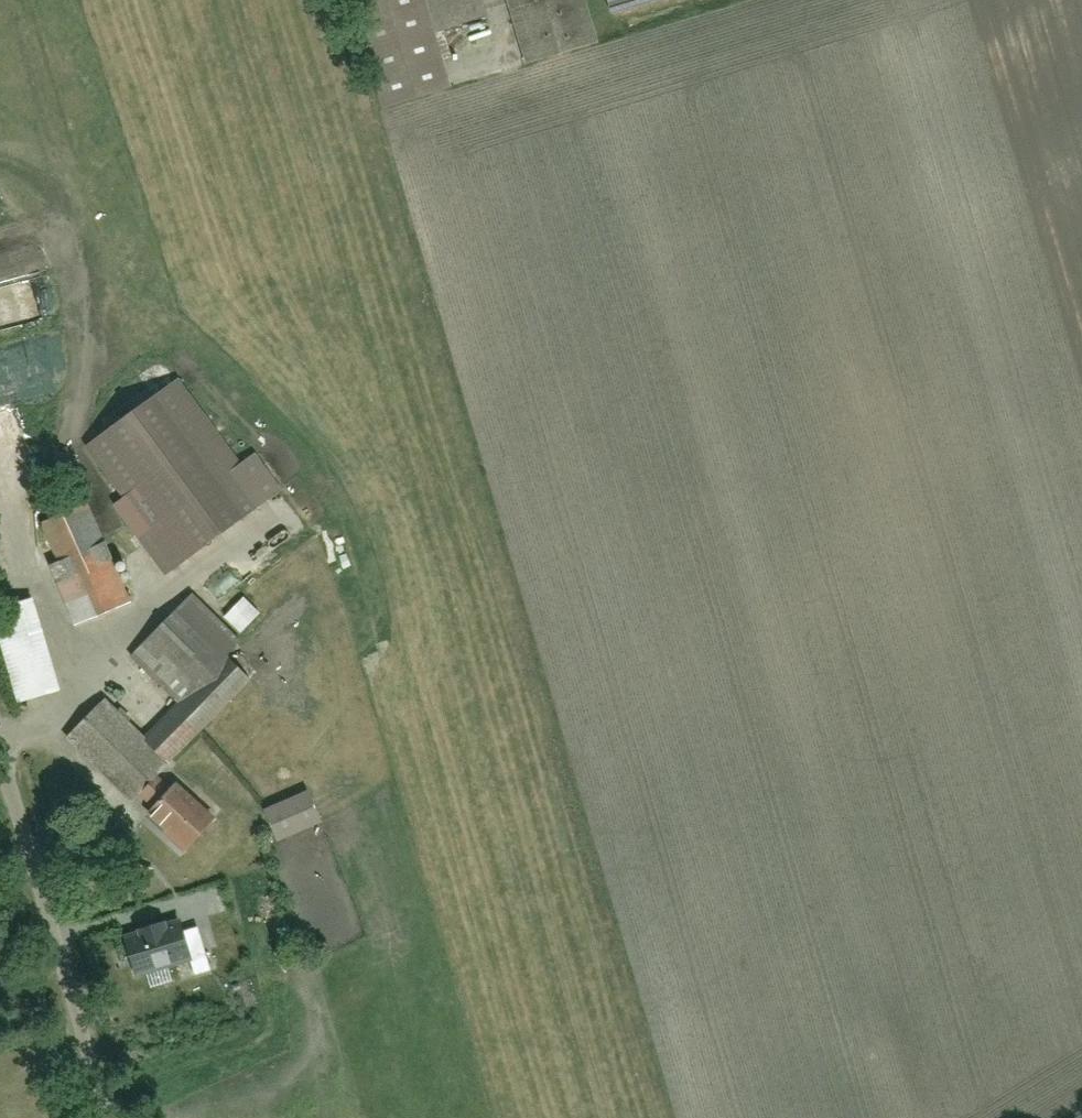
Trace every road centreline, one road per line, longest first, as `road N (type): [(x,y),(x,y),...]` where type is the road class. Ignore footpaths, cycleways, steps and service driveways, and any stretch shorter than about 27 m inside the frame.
road 1 (residential): [(108,1117),(0,742)]

